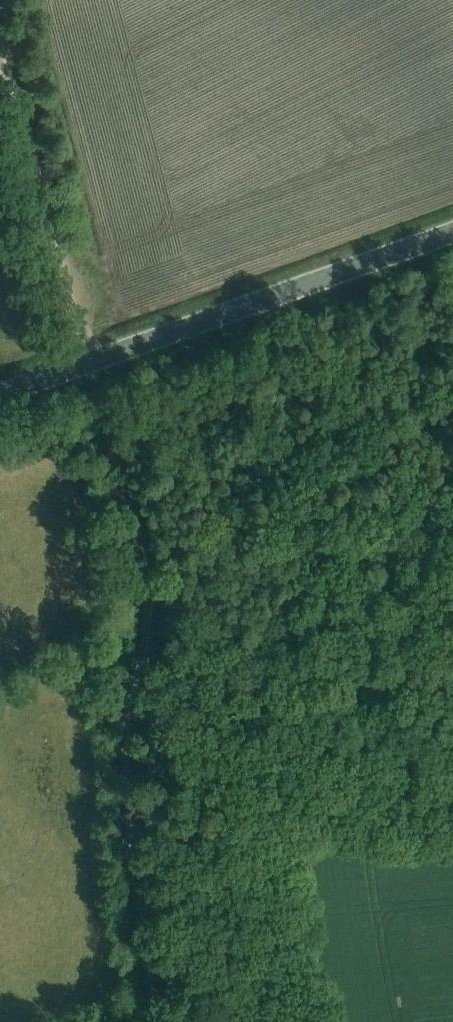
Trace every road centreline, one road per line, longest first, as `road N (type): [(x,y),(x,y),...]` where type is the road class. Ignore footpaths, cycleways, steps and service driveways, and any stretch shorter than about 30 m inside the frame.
road 1 (track): [(0,30),(148,591),(147,636),(127,716)]
road 2 (tertiary): [(452,232),(0,394)]
road 3 (track): [(127,716),(131,833),(155,1021)]

